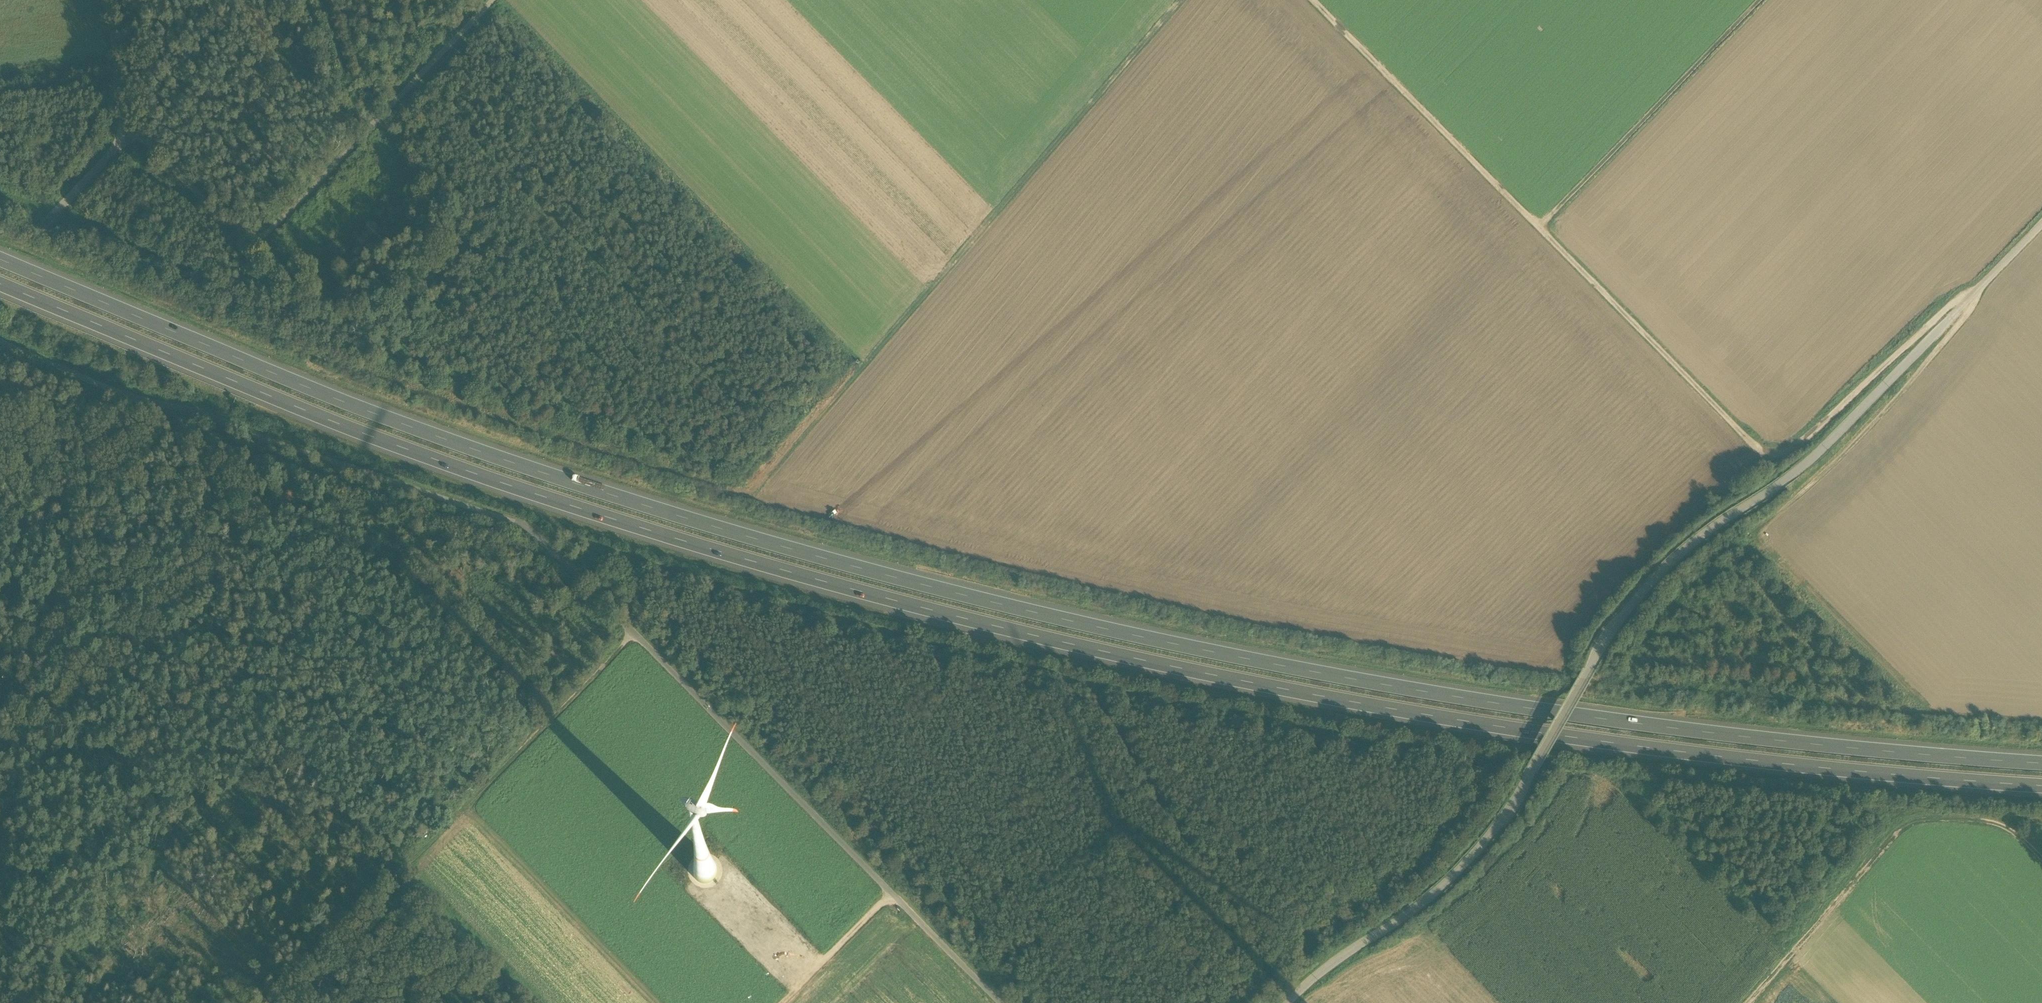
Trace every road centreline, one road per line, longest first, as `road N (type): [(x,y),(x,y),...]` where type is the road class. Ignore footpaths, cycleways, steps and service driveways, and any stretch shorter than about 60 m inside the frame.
road 1 (motorway): [(2041,762),(1773,739),(1338,674),(897,577),(460,445),(0,262)]
road 2 (motorway): [(0,288),(456,465),(745,556),(1038,636),(1337,696),(1645,746),(2041,783)]
road 3 (unclassified): [(2041,223),(1810,462),(1700,537),(1636,597),(1497,828),(1446,888),(1289,1002)]
road 4 (track): [(1181,0),(755,493),(361,358)]
road 5 (track): [(1972,295),(1791,454),(1764,457),(1539,228)]
road 6 (track): [(632,632),(527,528),(129,395)]
road 7 (track): [(632,632),(267,1002)]
road 8 (track): [(494,0),(251,250),(164,158),(128,134)]
road 9 (track): [(0,868),(12,775),(81,500),(127,475),(129,395)]
road 10 (track): [(892,894),(632,632)]
road 11 (track): [(0,272),(128,134),(105,0)]
road 12 (track): [(1539,228),(1313,0)]
road 13 (track): [(1761,0),(1539,228)]
road 14 (track): [(1748,1002),(1905,828)]
road 15 (track): [(892,894),(782,1002)]
road 16 (track): [(2041,863),(1992,823),(1931,818),(1905,828)]
road 17 (track): [(999,1002),(892,894)]
road 18 (track): [(129,395),(0,341)]

